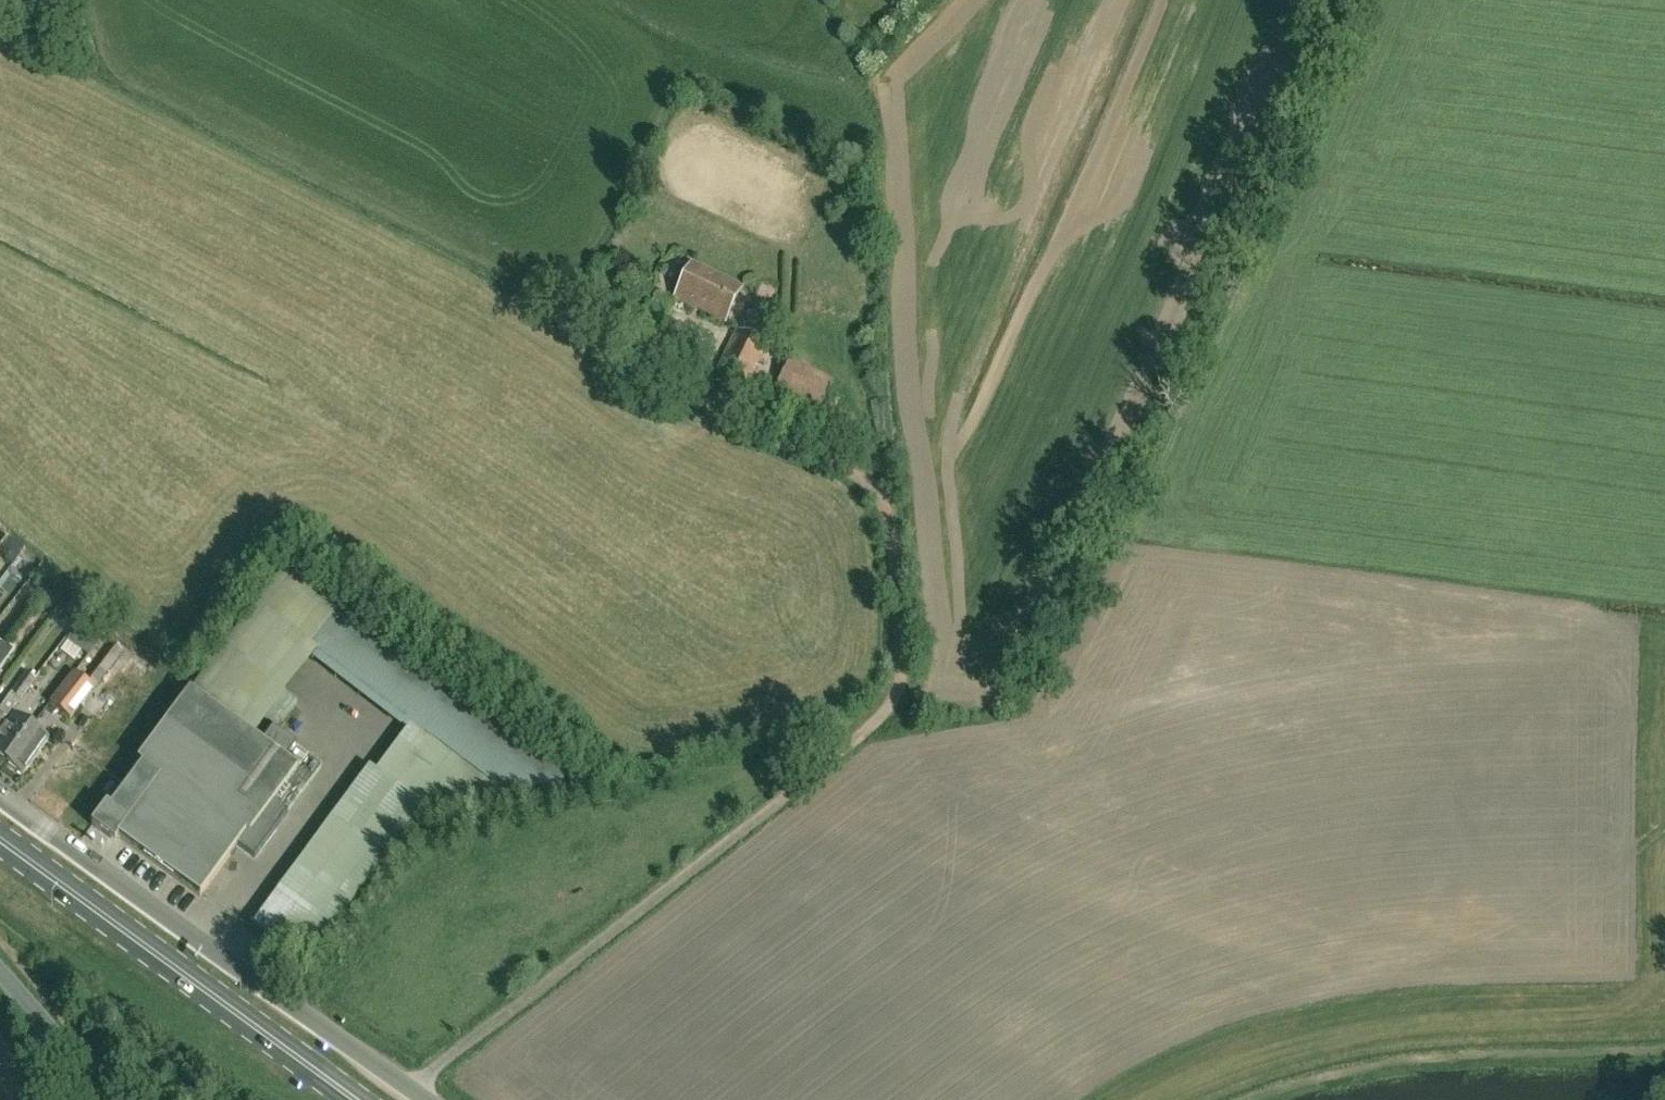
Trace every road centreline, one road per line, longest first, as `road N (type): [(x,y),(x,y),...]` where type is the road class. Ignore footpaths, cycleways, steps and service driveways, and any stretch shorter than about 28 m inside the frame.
road 1 (unclassified): [(418,1099),(0,796)]
road 2 (primary): [(351,1099),(0,841)]
road 3 (residential): [(85,1099),(42,1027),(0,986)]

